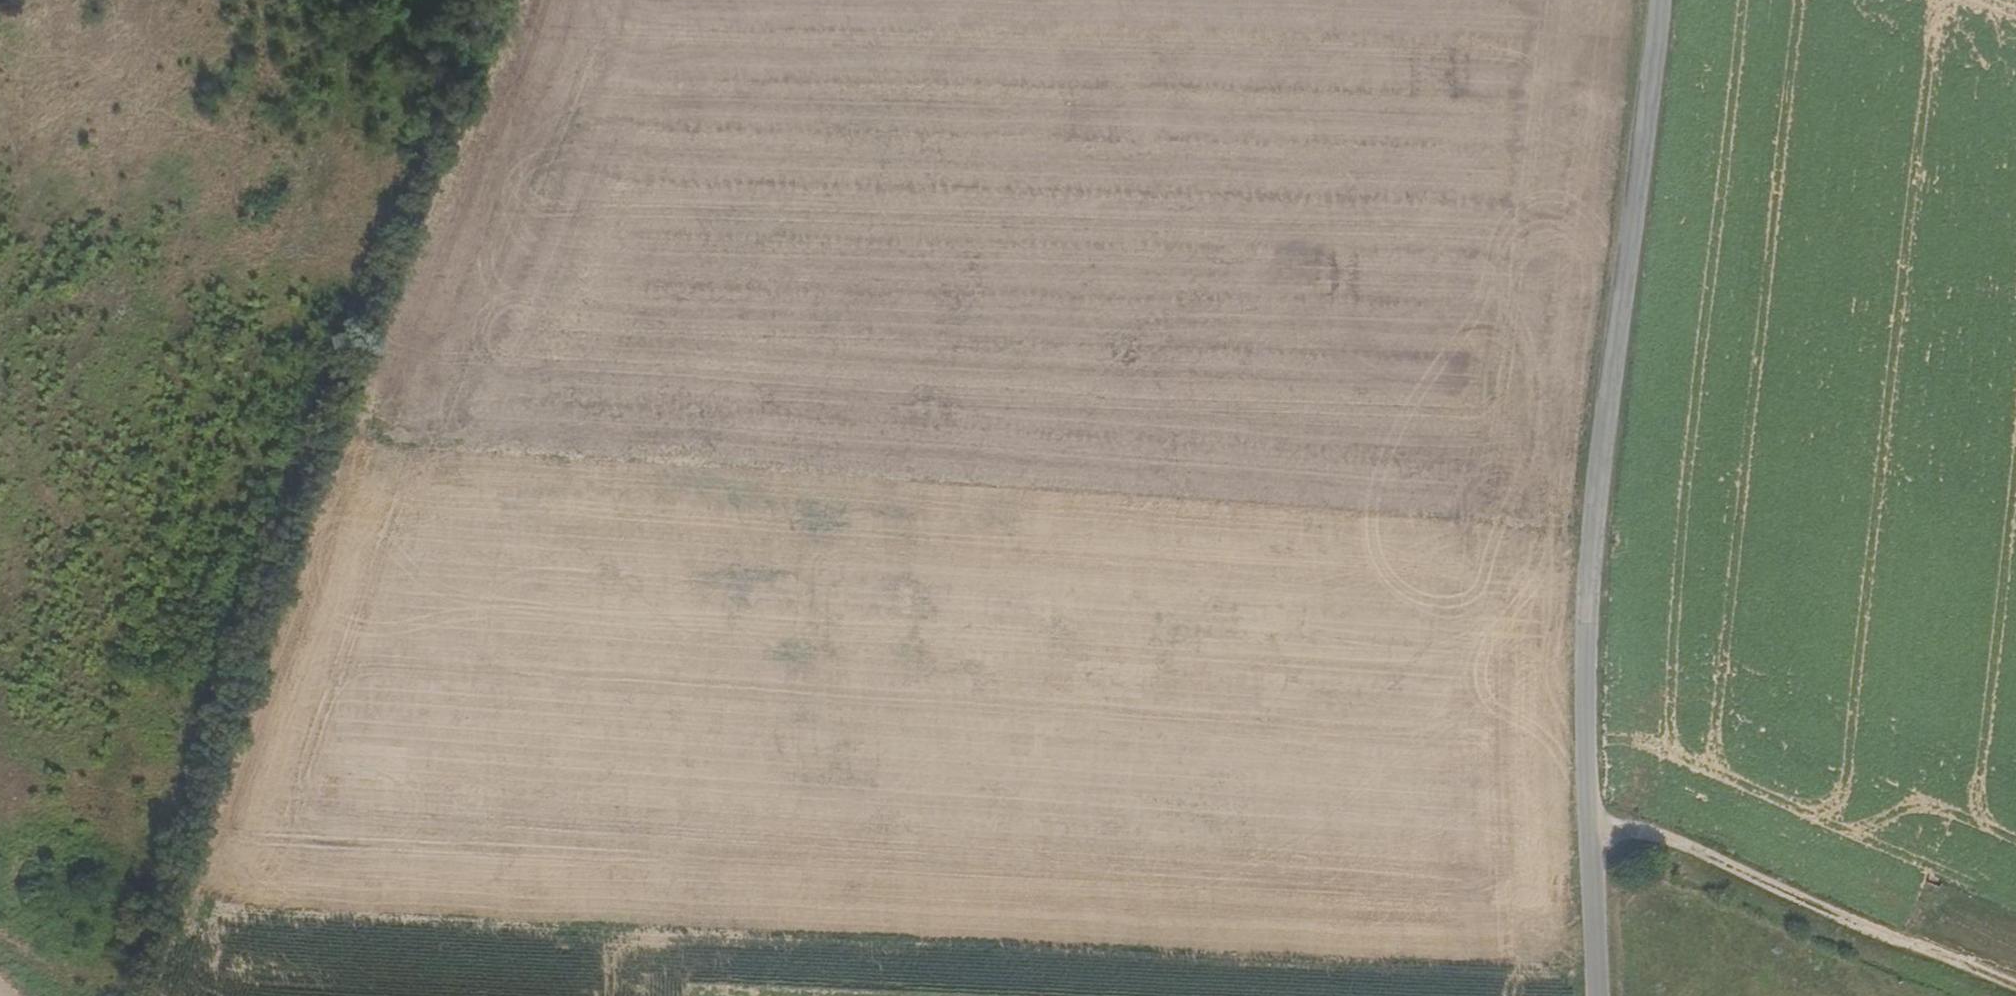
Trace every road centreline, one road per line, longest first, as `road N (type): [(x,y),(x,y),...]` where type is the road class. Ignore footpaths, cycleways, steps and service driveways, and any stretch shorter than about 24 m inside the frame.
road 1 (unclassified): [(1602,995),(1598,763),(1658,0)]
road 2 (track): [(2015,986),(1646,833),(1599,830)]

